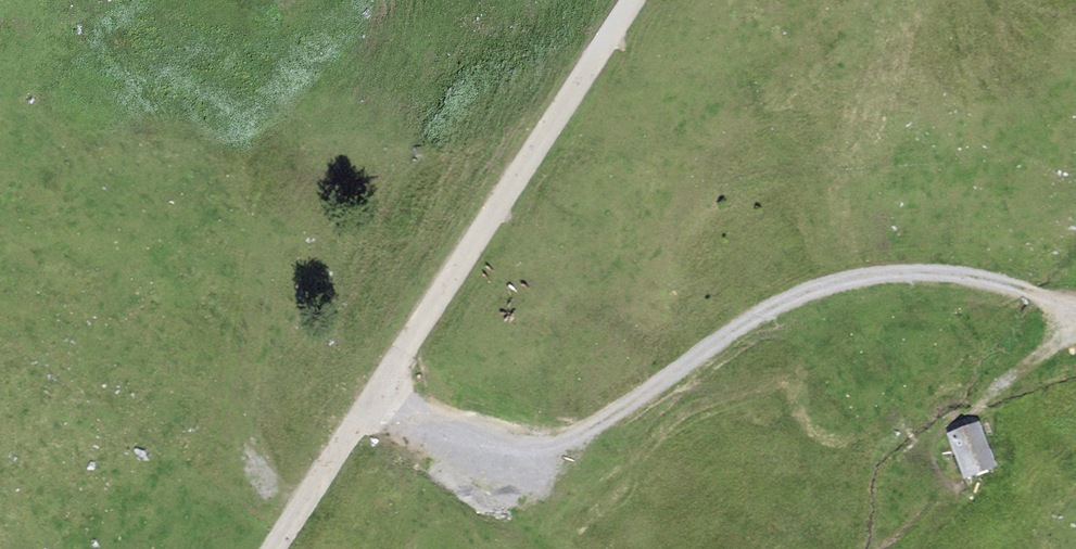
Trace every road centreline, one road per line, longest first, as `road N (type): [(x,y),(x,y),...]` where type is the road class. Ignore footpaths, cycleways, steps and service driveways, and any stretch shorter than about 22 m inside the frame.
road 1 (track): [(1075,312),(969,274),(867,273),(763,311),(591,431),(525,455),(457,444),(372,400)]
road 2 (track): [(631,0),(279,548)]

